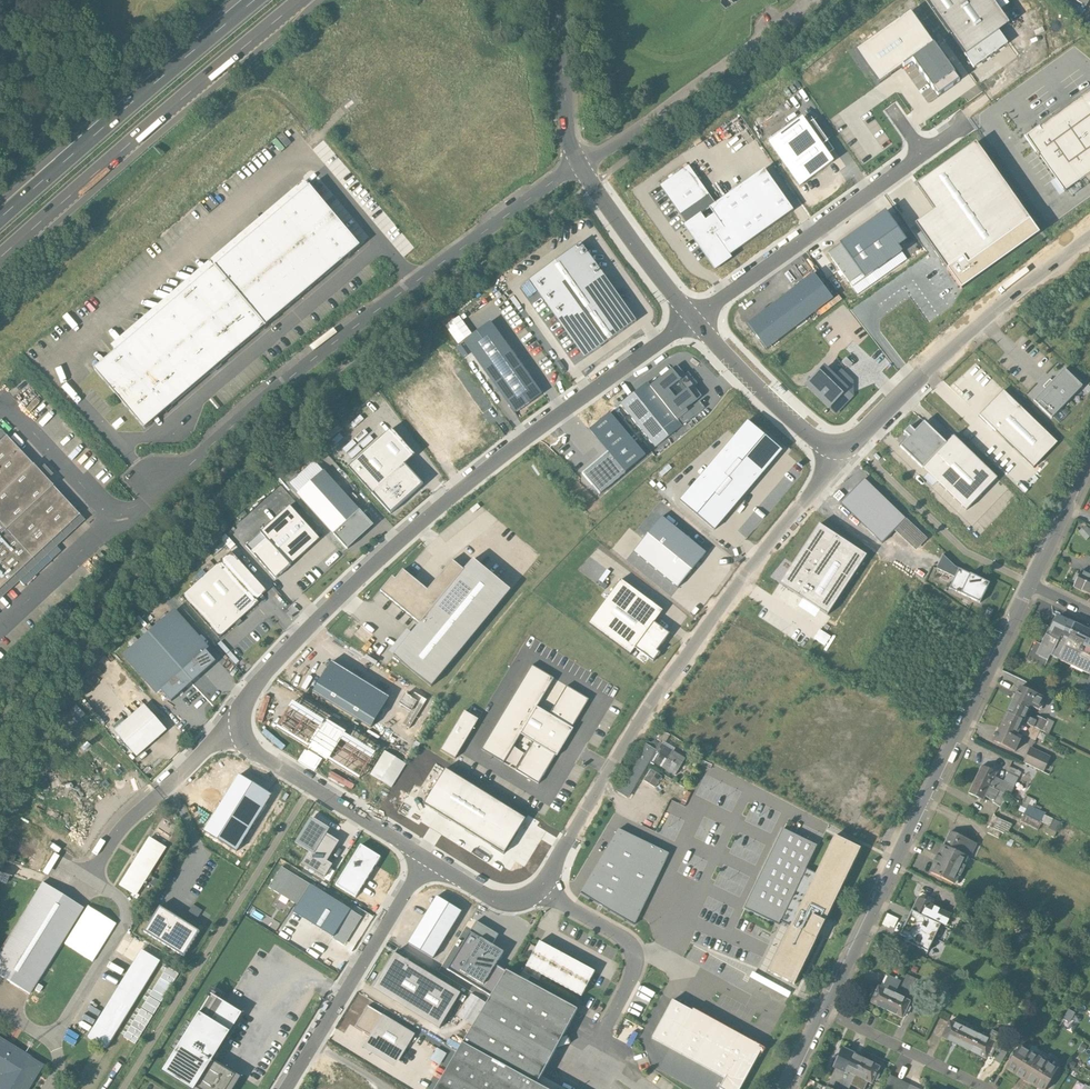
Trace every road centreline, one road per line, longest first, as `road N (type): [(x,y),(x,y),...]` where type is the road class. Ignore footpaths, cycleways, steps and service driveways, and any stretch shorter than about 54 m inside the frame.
road 1 (unclassified): [(694,318),(448,500),(300,637),(244,704),(241,727),(254,750),(426,859)]
road 2 (tertiary): [(1032,584),(787,1088)]
road 3 (unclassified): [(541,888),(662,686),(832,467),(837,445)]
road 4 (unclassified): [(582,165),(192,463),(154,477)]
road 5 (motorway): [(0,253),(307,0)]
road 6 (motorway): [(262,0),(0,219)]
road 7 (unclassified): [(837,445),(862,434),(1089,234)]
road 8 (unclassified): [(925,153),(694,318)]
road 9 (unclassified): [(426,859),(290,1088)]
road 10 (unclassified): [(541,888),(633,947),(635,967),(607,1026)]
road 11 (unclassified): [(694,318),(780,407),(837,445)]
road 12 (unclassified): [(582,165),(694,318)]
road 13 (unclassified): [(556,0),(569,137),(582,165)]
road 14 (residential): [(985,1088),(857,1026)]
road 15 (tertiary): [(1089,463),(1032,584)]
road 16 (unclassified): [(426,859),(487,894),(529,897),(541,888)]

